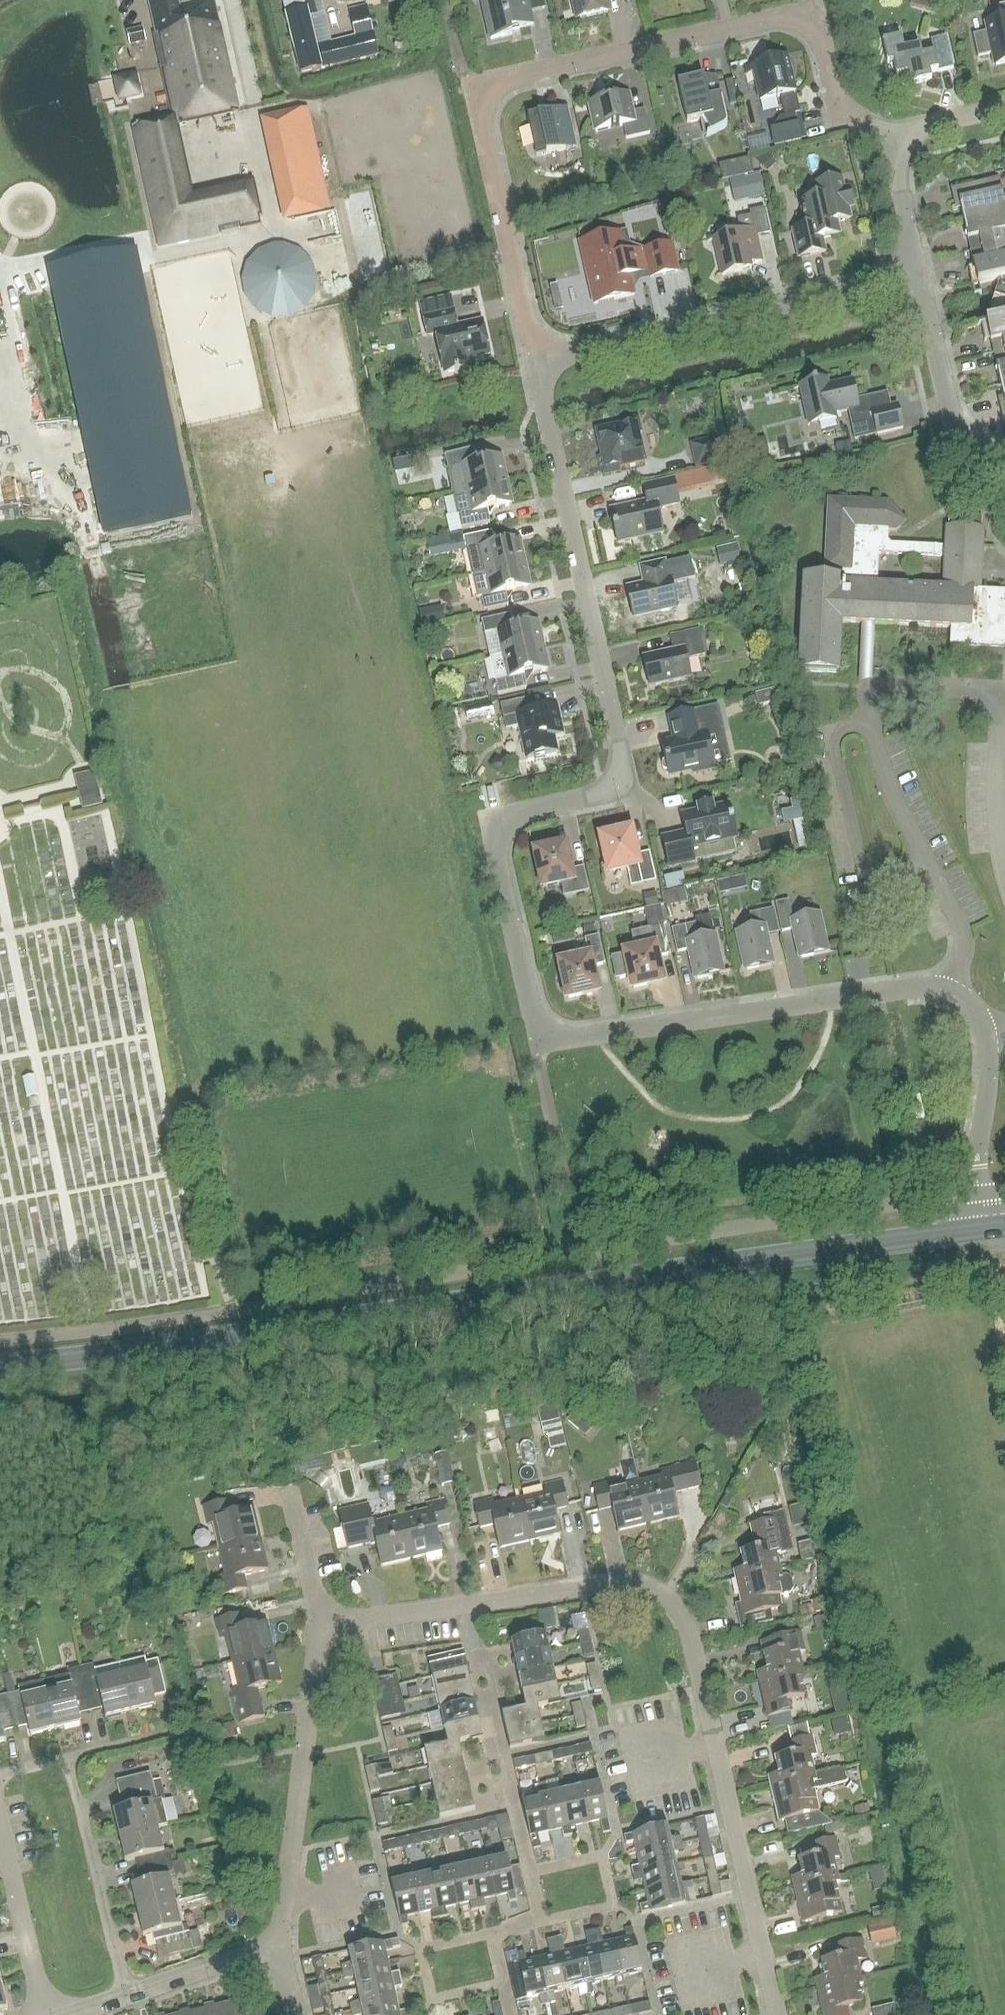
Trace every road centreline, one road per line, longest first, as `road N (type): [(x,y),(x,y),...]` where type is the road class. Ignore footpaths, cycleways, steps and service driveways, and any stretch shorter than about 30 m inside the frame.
road 1 (residential): [(986,1230),(978,1152),(988,1048),(977,1014),(953,993),(913,988),(542,1046),(496,838),(520,813),(609,789),(621,760),(536,359)]
road 2 (secondary): [(0,1369),(986,1230)]
road 3 (residential): [(536,359),(474,90),(814,9),(840,103),(906,142)]
road 4 (residential): [(776,2014),(687,1629),(662,1594),(624,1582),(582,1586),(320,1626)]
road 5 (residential): [(536,359),(918,268)]
road 6 (residential): [(283,1952),(320,1626)]
road 7 (residential): [(68,2014),(235,1958),(283,1952)]
road 8 (residential): [(1004,452),(976,446),(953,419),(918,268)]
road 9 (residential): [(48,2014),(0,1828)]
road 10 (residential): [(0,1775),(181,1732)]
road 11 (residential): [(320,1626),(294,1499)]
road 12 (residential): [(918,268),(898,170),(906,142)]

